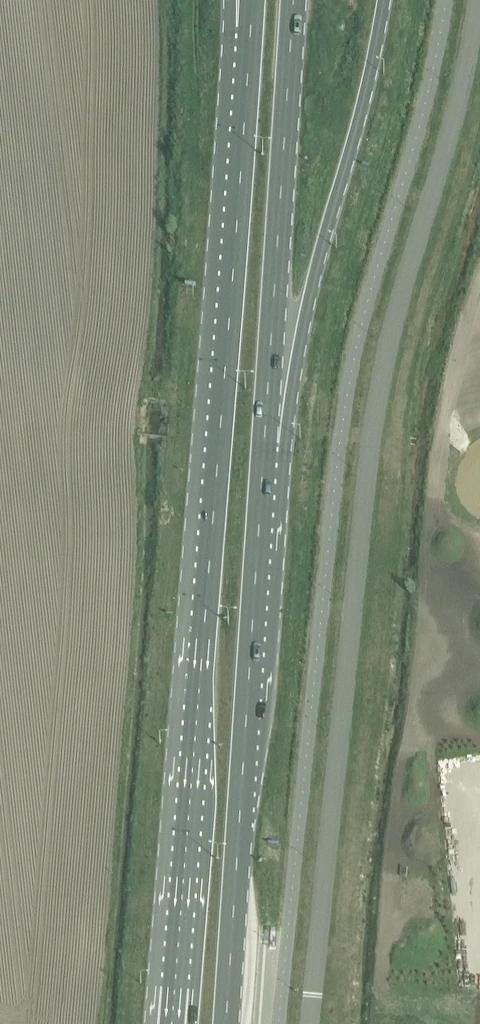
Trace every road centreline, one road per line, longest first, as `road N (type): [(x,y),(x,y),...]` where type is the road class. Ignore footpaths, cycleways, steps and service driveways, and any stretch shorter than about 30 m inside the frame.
road 1 (unclassified): [(478,0),(450,134),(399,295),(367,468),(312,1023)]
road 2 (primary): [(251,14),(172,1023)]
road 3 (primary): [(226,1023),(266,440)]
road 4 (primary): [(266,440),(384,0)]
road 5 (primary): [(266,440),(294,0)]

